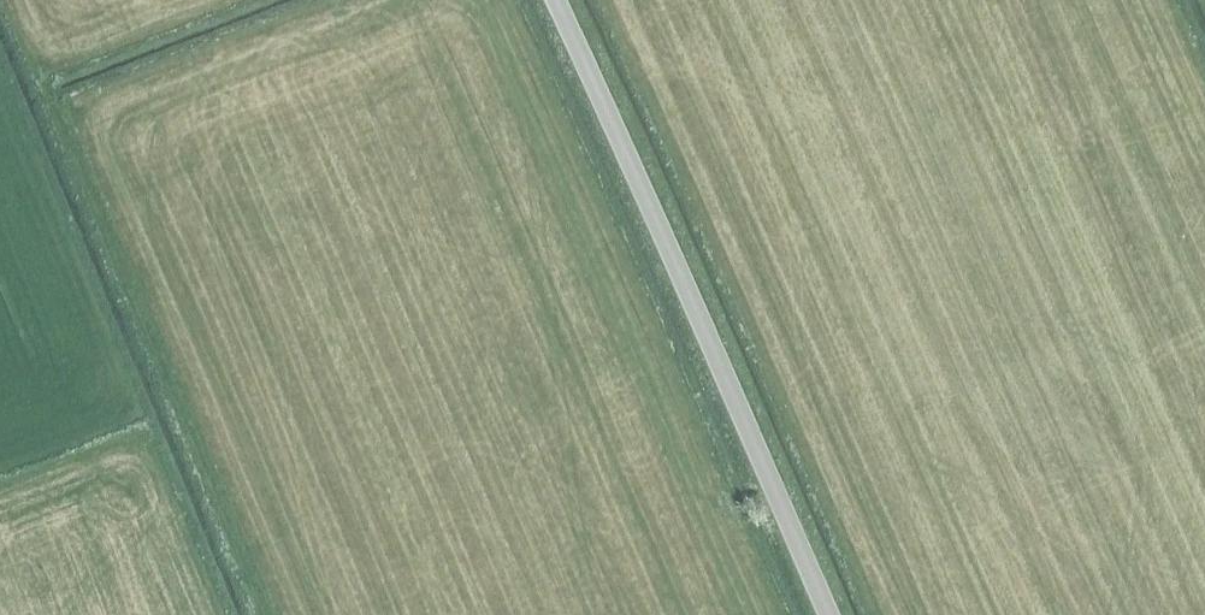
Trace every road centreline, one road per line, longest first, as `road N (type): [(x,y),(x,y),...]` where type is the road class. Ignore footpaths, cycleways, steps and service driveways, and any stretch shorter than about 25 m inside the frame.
road 1 (unclassified): [(826,614),(556,0)]

